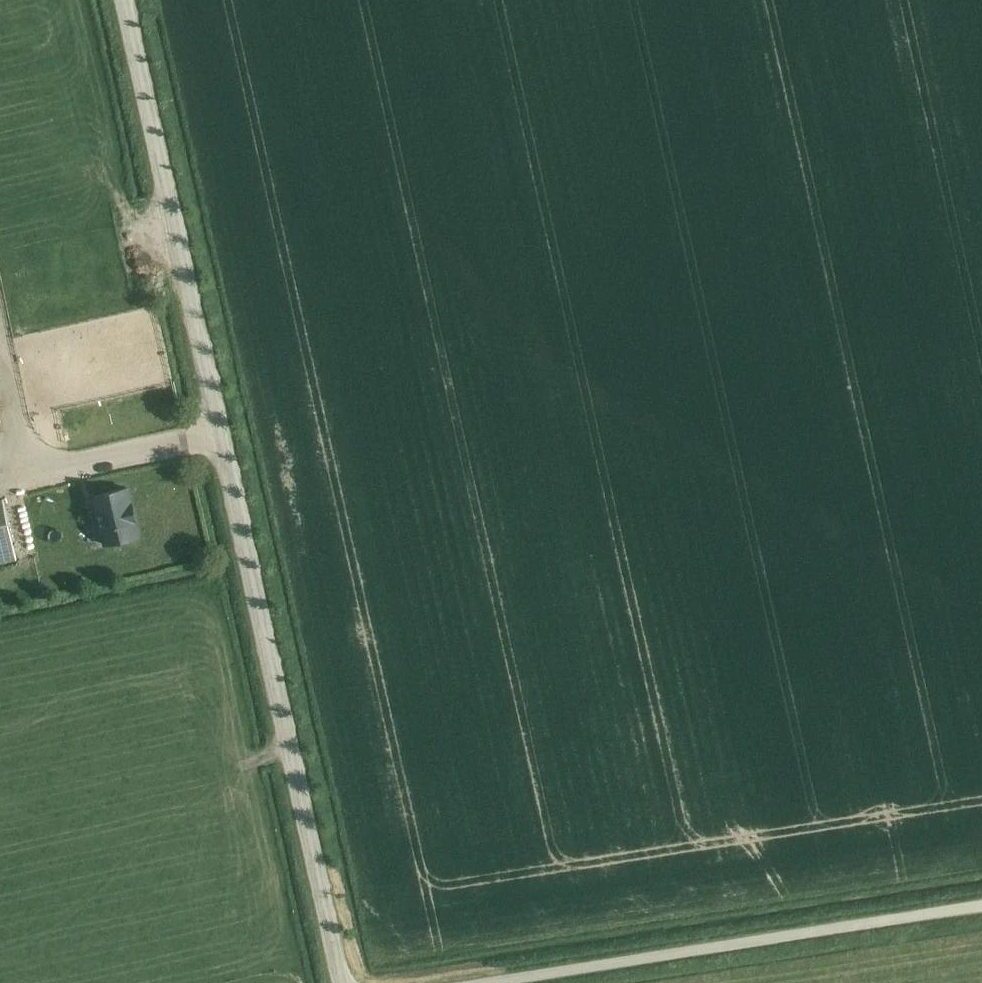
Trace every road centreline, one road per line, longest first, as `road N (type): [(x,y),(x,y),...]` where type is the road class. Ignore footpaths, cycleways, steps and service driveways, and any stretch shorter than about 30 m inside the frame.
road 1 (unclassified): [(360,982),(145,0)]
road 2 (unclassified): [(460,982),(981,903)]

